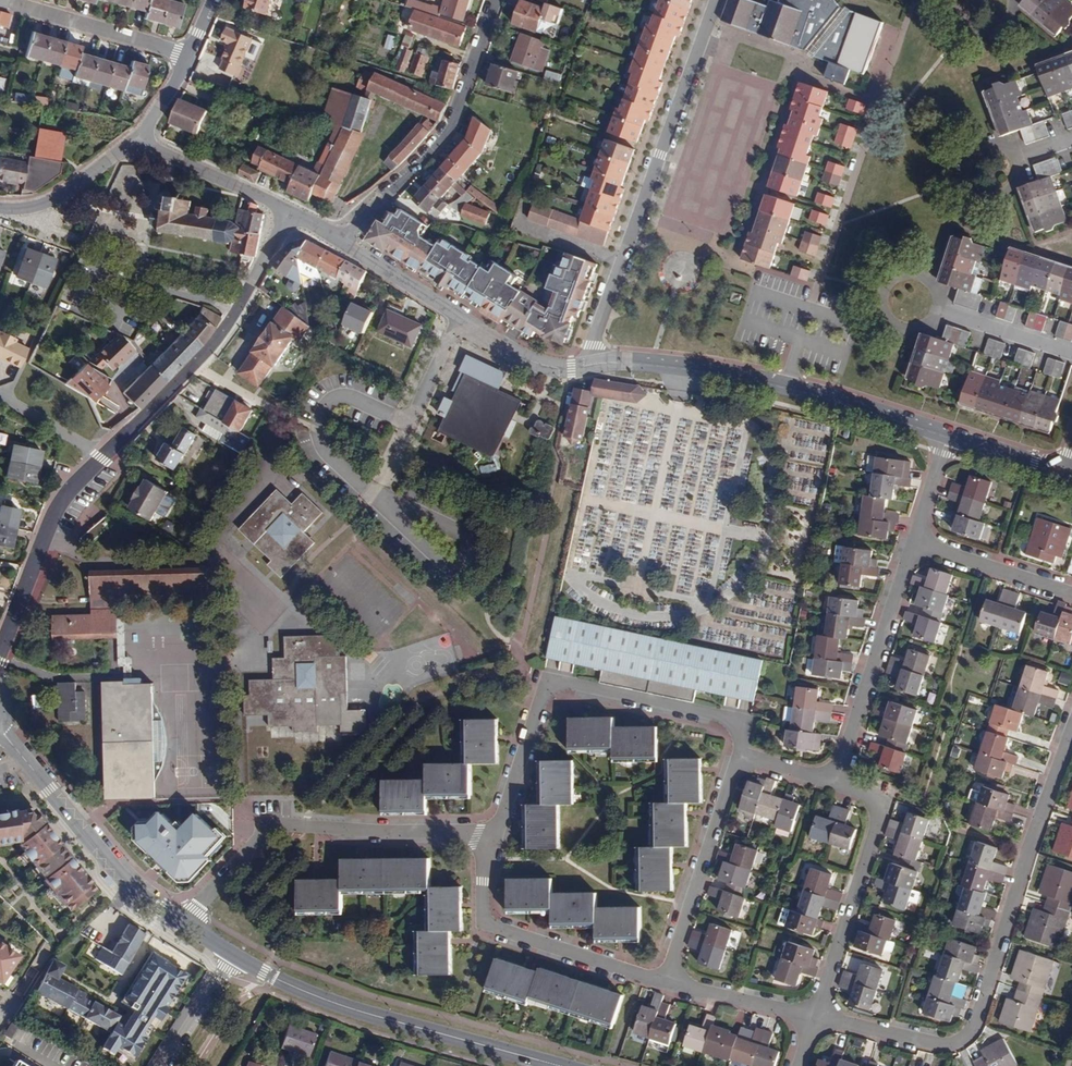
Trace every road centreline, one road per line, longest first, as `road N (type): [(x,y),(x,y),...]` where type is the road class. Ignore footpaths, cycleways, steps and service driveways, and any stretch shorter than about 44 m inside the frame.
road 1 (residential): [(0,646),(50,515),(209,348),(287,213)]
road 2 (residential): [(812,1015),(947,1045),(964,1039),(977,1023),(1071,722)]
road 3 (residential): [(740,755),(739,726),(717,715),(574,683),(550,685),(494,840)]
road 4 (residential): [(712,0),(592,363)]
road 5 (residential): [(494,840),(270,825),(185,921)]
road 6 (tertiary): [(547,1065),(330,1003),(231,954)]
road 7 (residential): [(707,62),(779,86),(728,238),(656,214)]
road 8 (residential): [(342,241),(454,119),(493,0)]
road 9 (tertiary): [(592,363),(544,368),(508,353),(342,241)]
road 10 (residential): [(494,840),(484,882),(487,921),(666,981)]
road 11 (tertiary): [(185,921),(131,885),(0,731)]
road 12 (residential): [(812,1015),(875,825),(874,808),(862,795),(834,785)]
road 13 (residential): [(834,785),(915,542)]
road 14 (residential): [(666,981),(740,755)]
road 15 (tertiary): [(789,388),(592,363)]
road 16 (residential): [(191,55),(3,0)]
road 17 (tertiary): [(287,213),(138,141)]
road 18 (tertiary): [(947,436),(789,388)]
road 19 (residential): [(1071,591),(915,542)]
road 20 (residential): [(656,214),(707,62)]
road 21 (tertiary): [(138,141),(49,203),(0,207)]
road 22 (residential): [(666,981),(812,1015)]
road 23 (residential): [(929,284),(896,275),(878,304),(887,322),(905,330),(923,325),(934,309)]
road 24 (residential): [(934,309),(1071,354)]
road 25 (residential): [(991,142),(972,146),(960,160),(960,180),(972,194),(990,198),(1007,190),(1013,160)]
road 26 (residential): [(163,1065),(231,954)]
road 27 (tertiary): [(1062,473),(947,436)]

